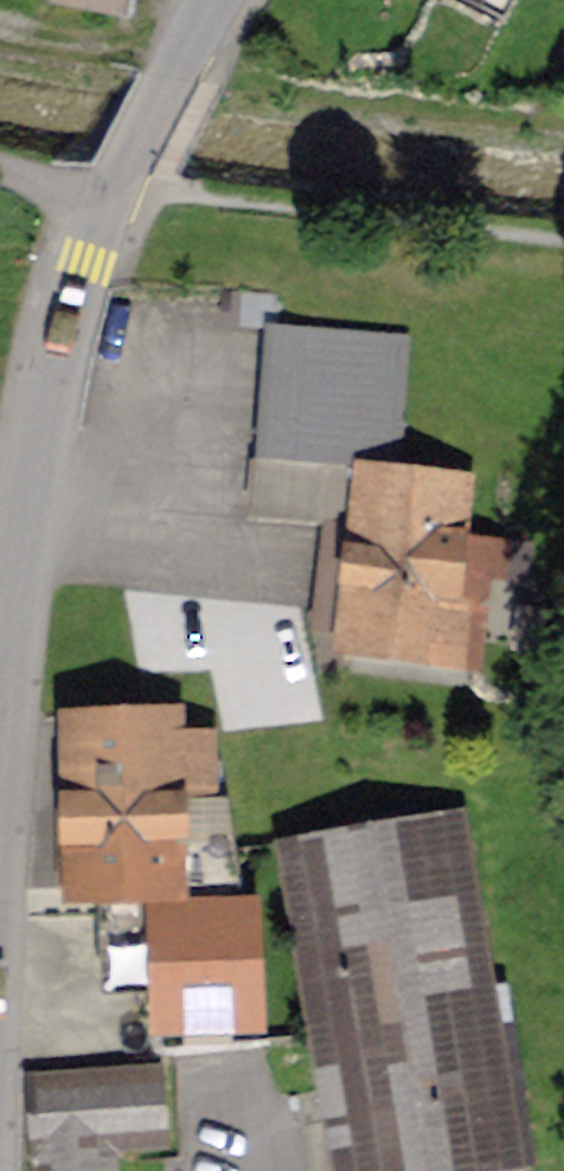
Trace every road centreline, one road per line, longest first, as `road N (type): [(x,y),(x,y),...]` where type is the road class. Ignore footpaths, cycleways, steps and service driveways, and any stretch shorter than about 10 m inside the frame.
road 1 (unclassified): [(0,717),(36,399),(73,260),(101,200)]
road 2 (unclassified): [(101,200),(212,0)]

